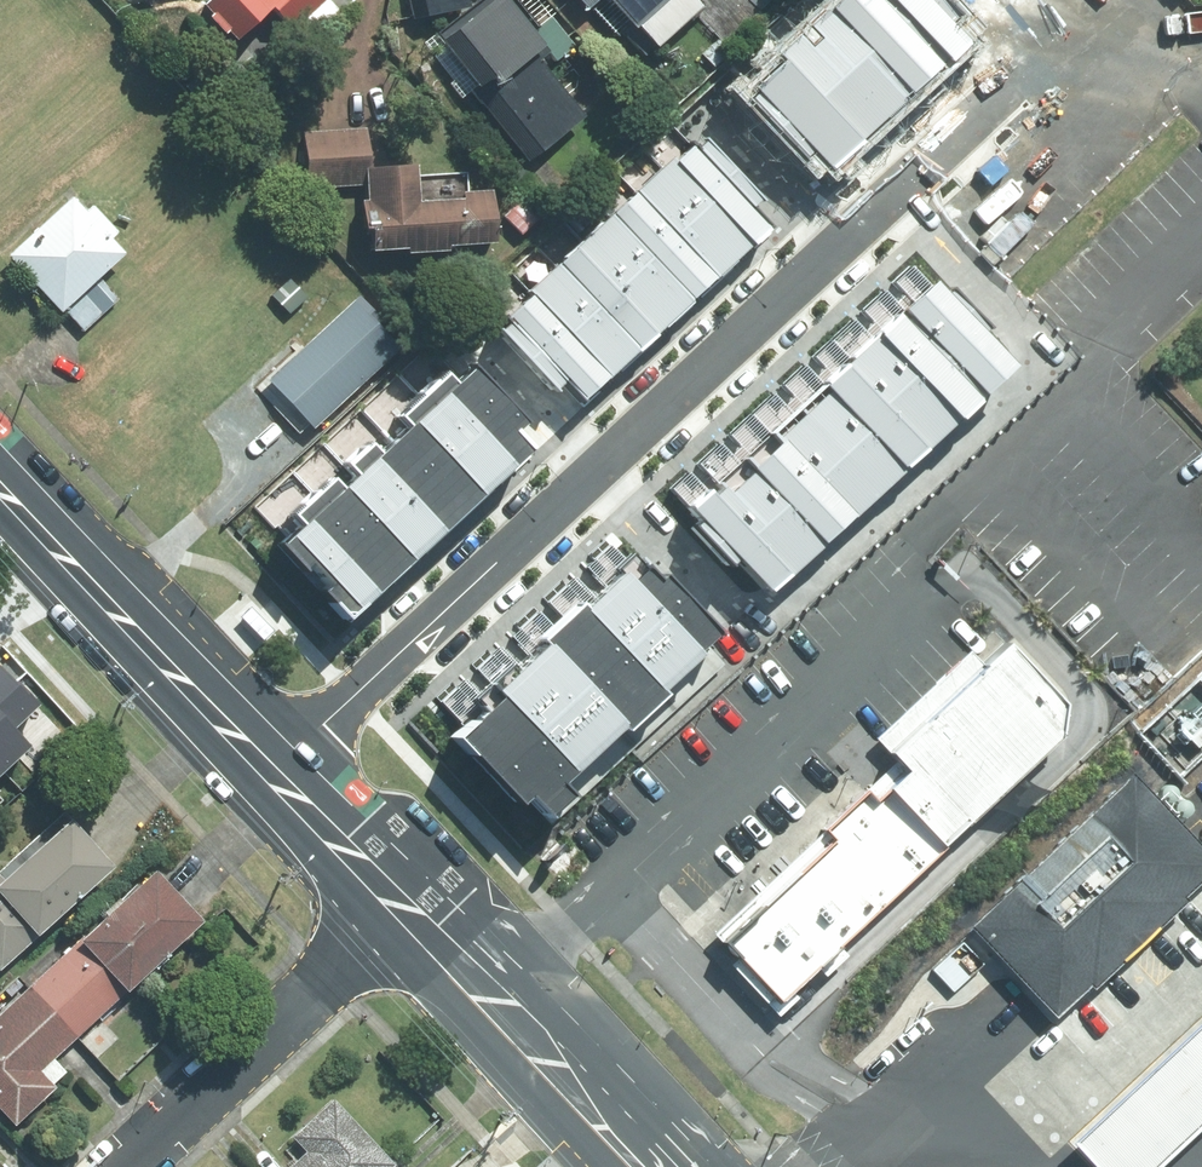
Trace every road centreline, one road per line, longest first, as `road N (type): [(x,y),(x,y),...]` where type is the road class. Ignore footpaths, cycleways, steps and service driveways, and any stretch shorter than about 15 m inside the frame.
road 1 (residential): [(1016,73),(273,776)]
road 2 (secondary): [(0,488),(273,776)]
road 3 (residential): [(121,1166),(399,906)]
road 4 (secondary): [(399,906),(591,1111)]
road 5 (track): [(1201,81),(1185,65),(1101,47),(1016,73)]
road 6 (secondary): [(273,776),(399,906)]

